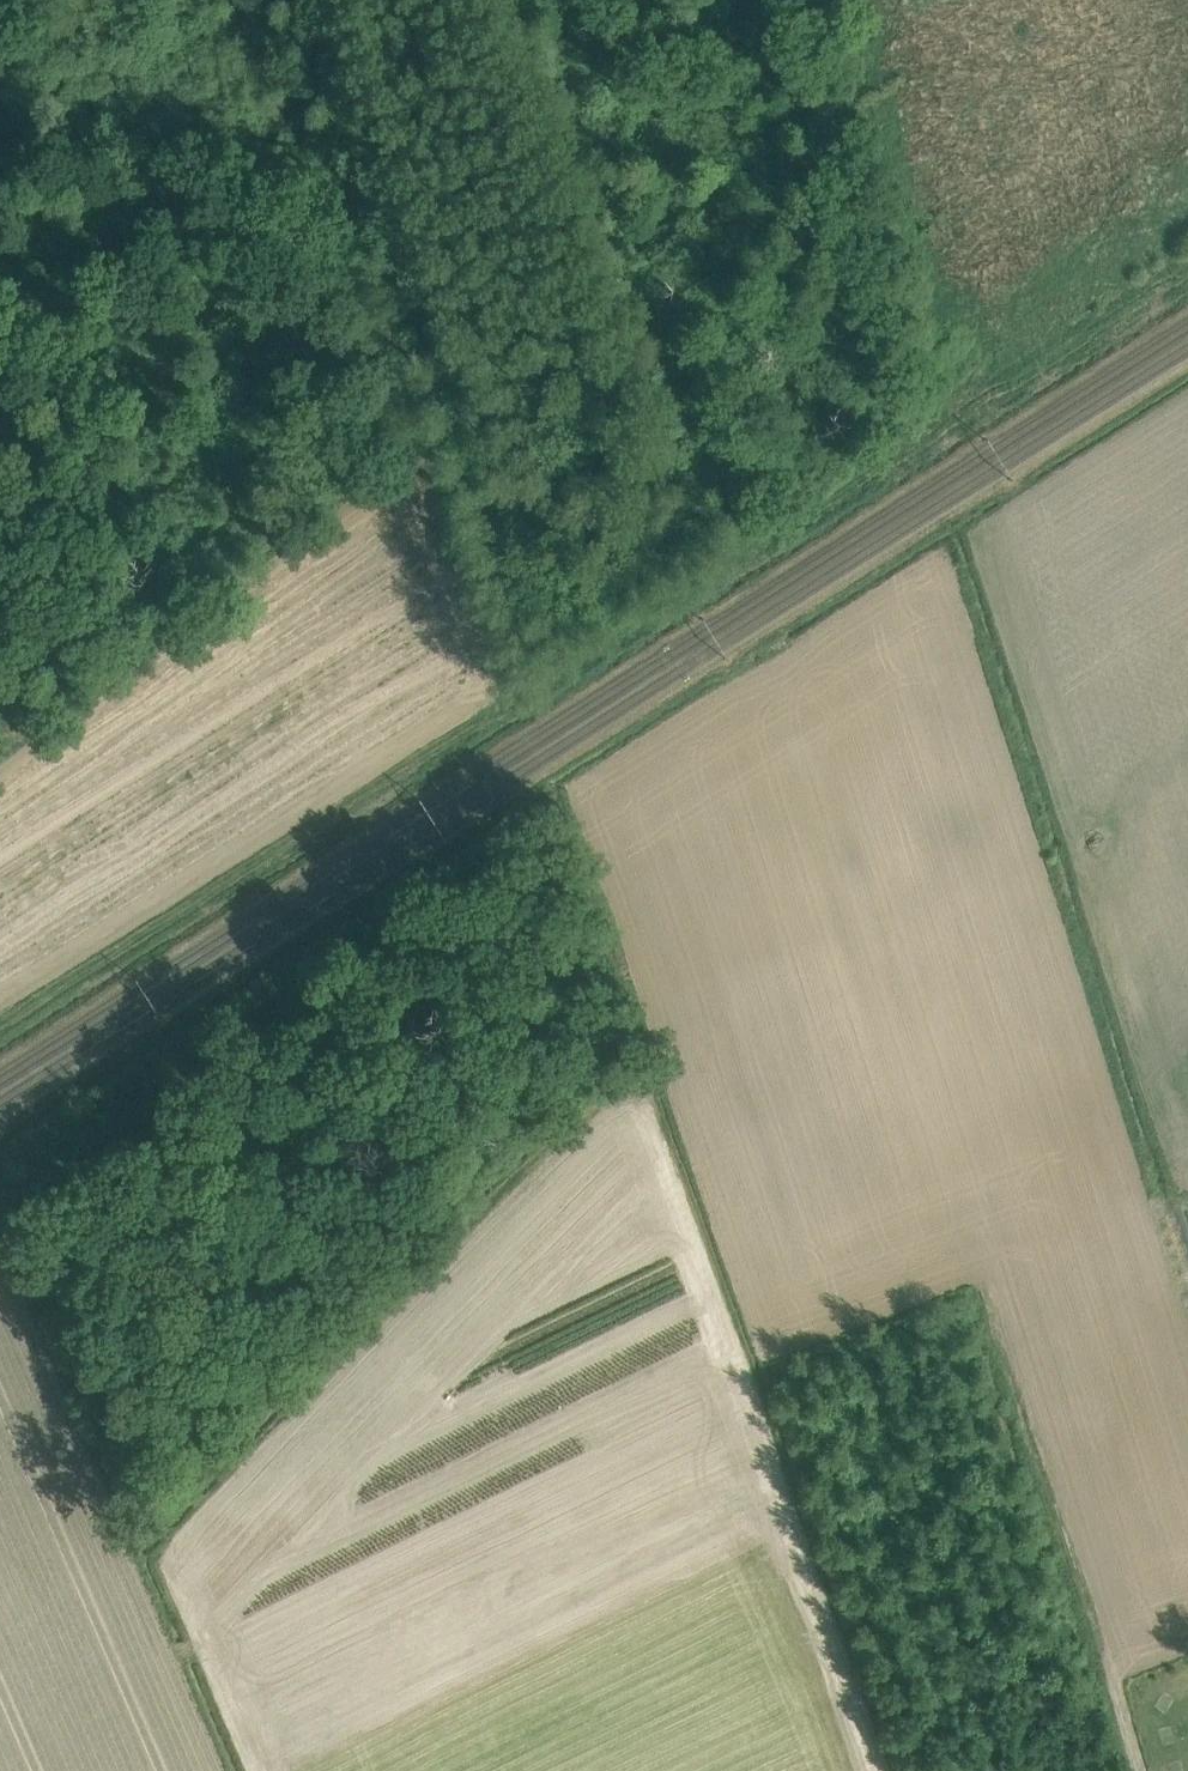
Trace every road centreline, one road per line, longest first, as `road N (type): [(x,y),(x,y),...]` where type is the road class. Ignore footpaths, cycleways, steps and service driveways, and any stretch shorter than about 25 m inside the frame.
road 1 (track): [(0,1036),(1187,276)]
road 2 (track): [(889,1770),(657,1101)]

